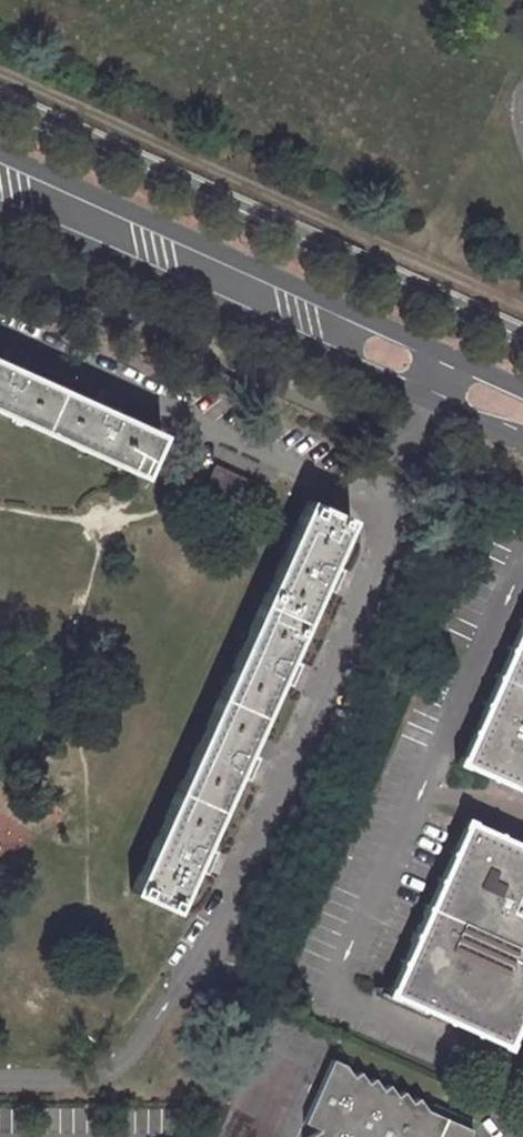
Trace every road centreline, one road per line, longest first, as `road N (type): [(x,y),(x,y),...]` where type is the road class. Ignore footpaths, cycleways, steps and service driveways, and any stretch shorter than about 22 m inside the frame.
road 1 (primary): [(522,388),(0,153)]
road 2 (primary): [(0,220),(522,450)]

